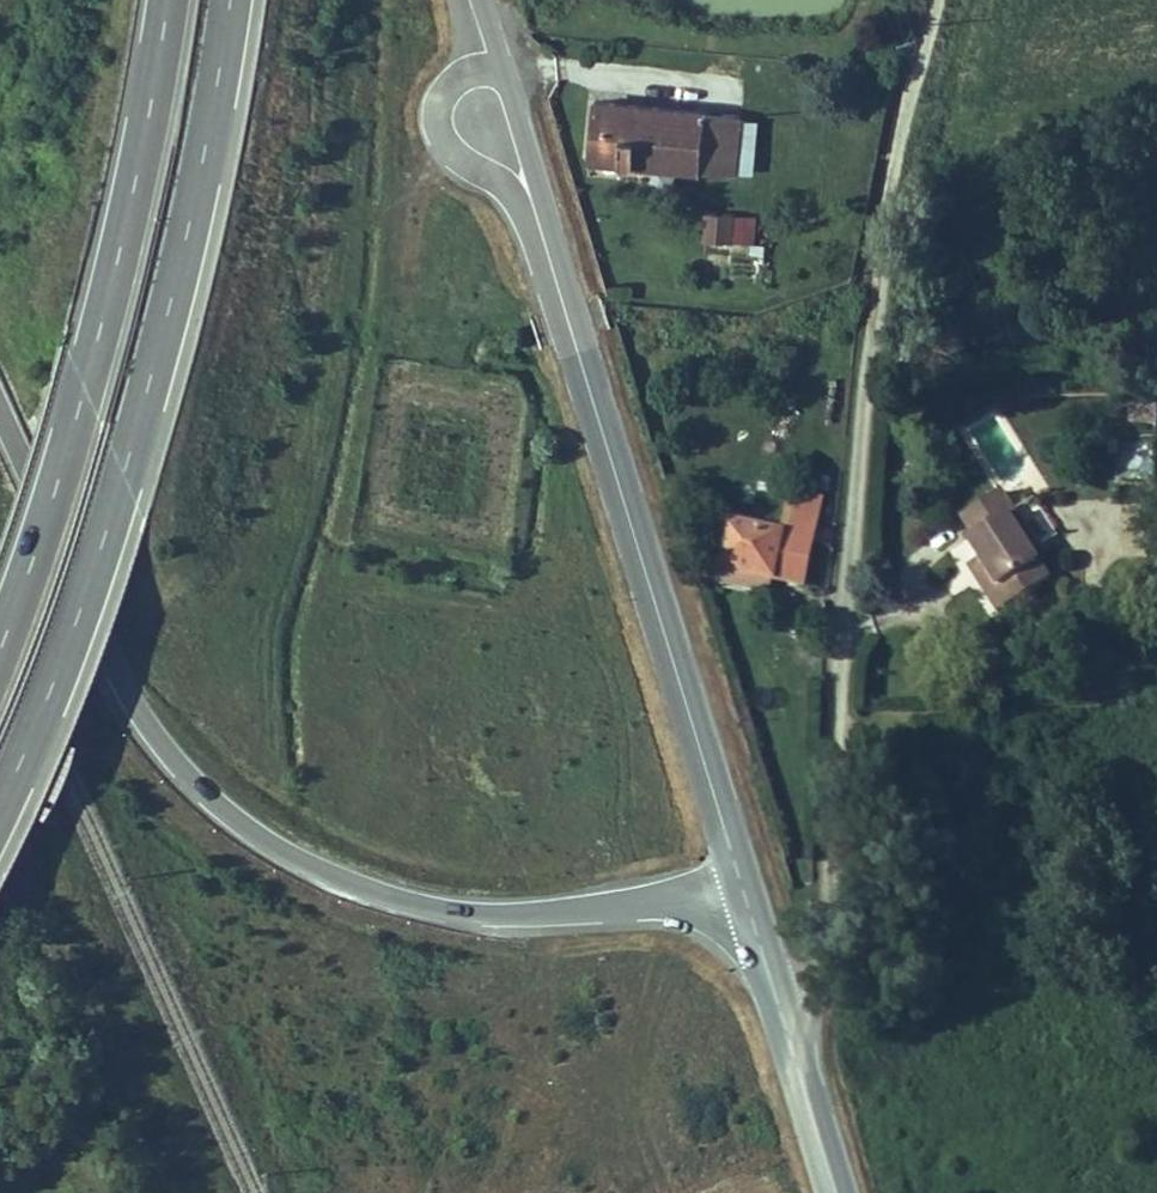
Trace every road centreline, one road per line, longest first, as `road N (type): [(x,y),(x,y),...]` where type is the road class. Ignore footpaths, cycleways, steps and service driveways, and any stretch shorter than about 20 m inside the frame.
road 1 (trunk): [(0,411),(134,705),(172,758),(263,842),(325,875),(455,913),(746,903)]
road 2 (secondary): [(746,903),(486,60)]
road 3 (residential): [(891,178),(824,927),(788,1033)]
road 4 (trunk): [(0,788),(122,471),(187,225),(229,0)]
road 5 (trunk): [(168,0),(111,290),(0,629)]
road 6 (track): [(937,0),(891,178)]
road 7 (secondary): [(835,1192),(788,1033)]
road 8 (secondary): [(788,1033),(746,903)]

